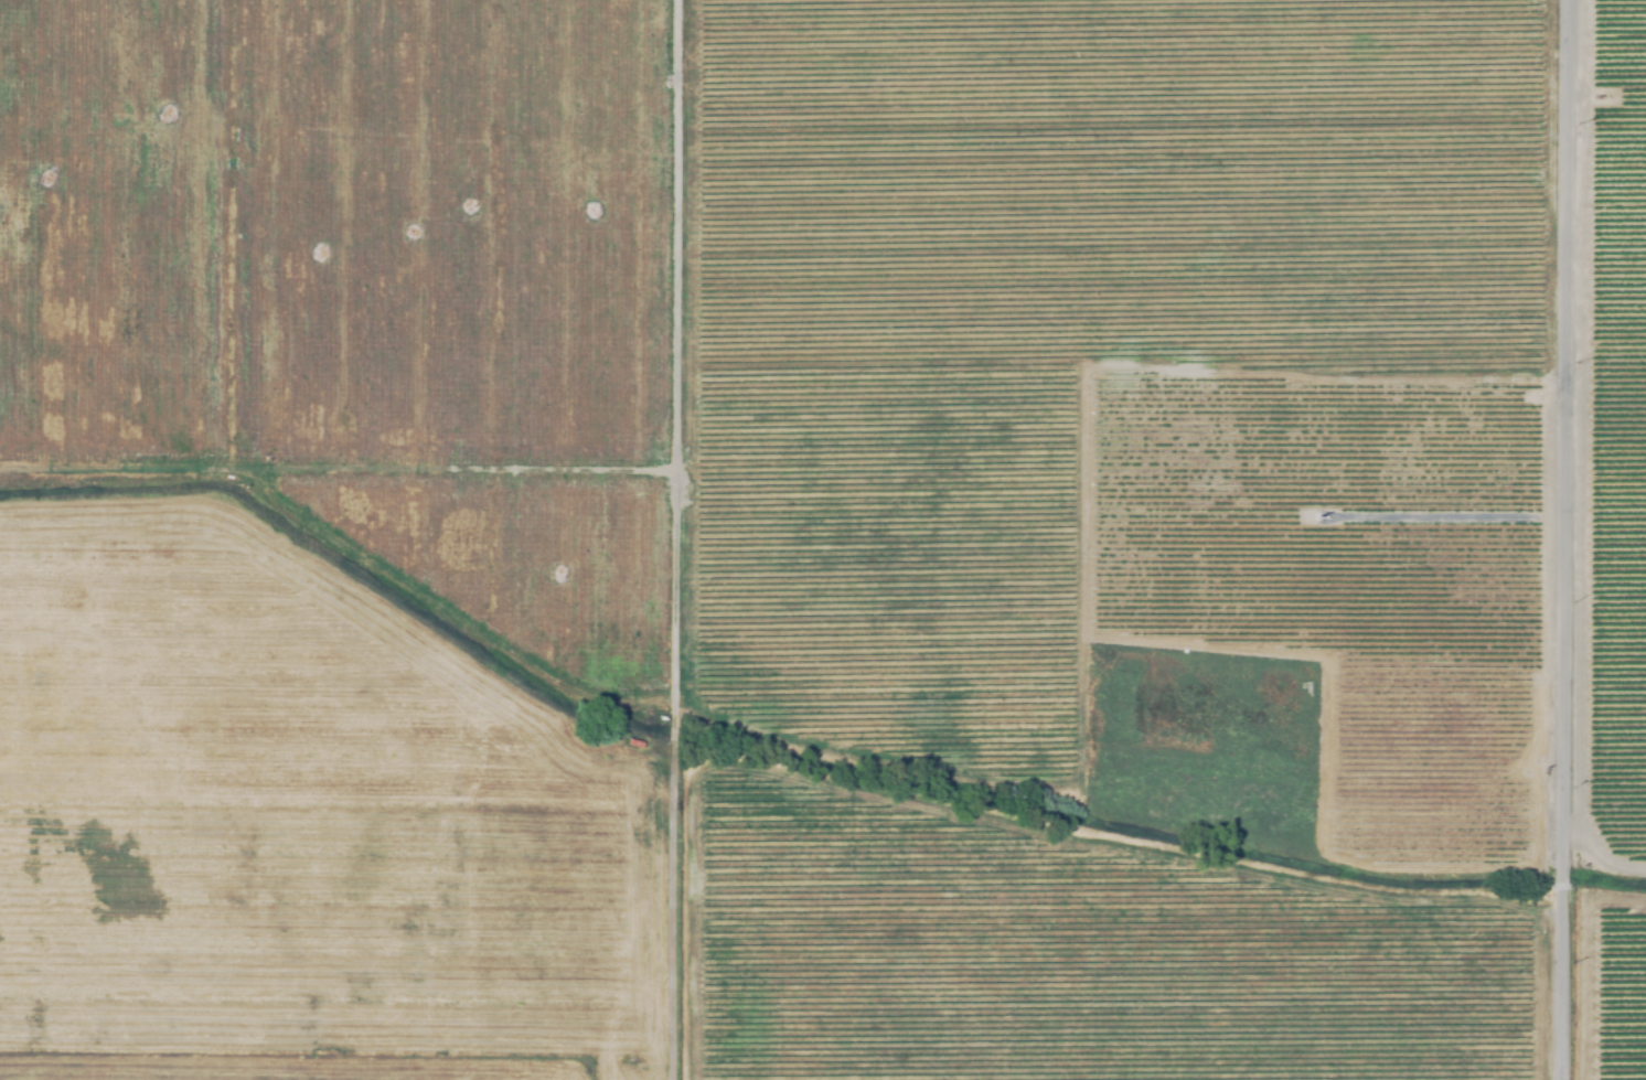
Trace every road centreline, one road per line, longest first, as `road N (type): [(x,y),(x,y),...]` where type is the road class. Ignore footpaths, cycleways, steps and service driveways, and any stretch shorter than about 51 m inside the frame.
road 1 (residential): [(1556,1079),(1557,0)]

